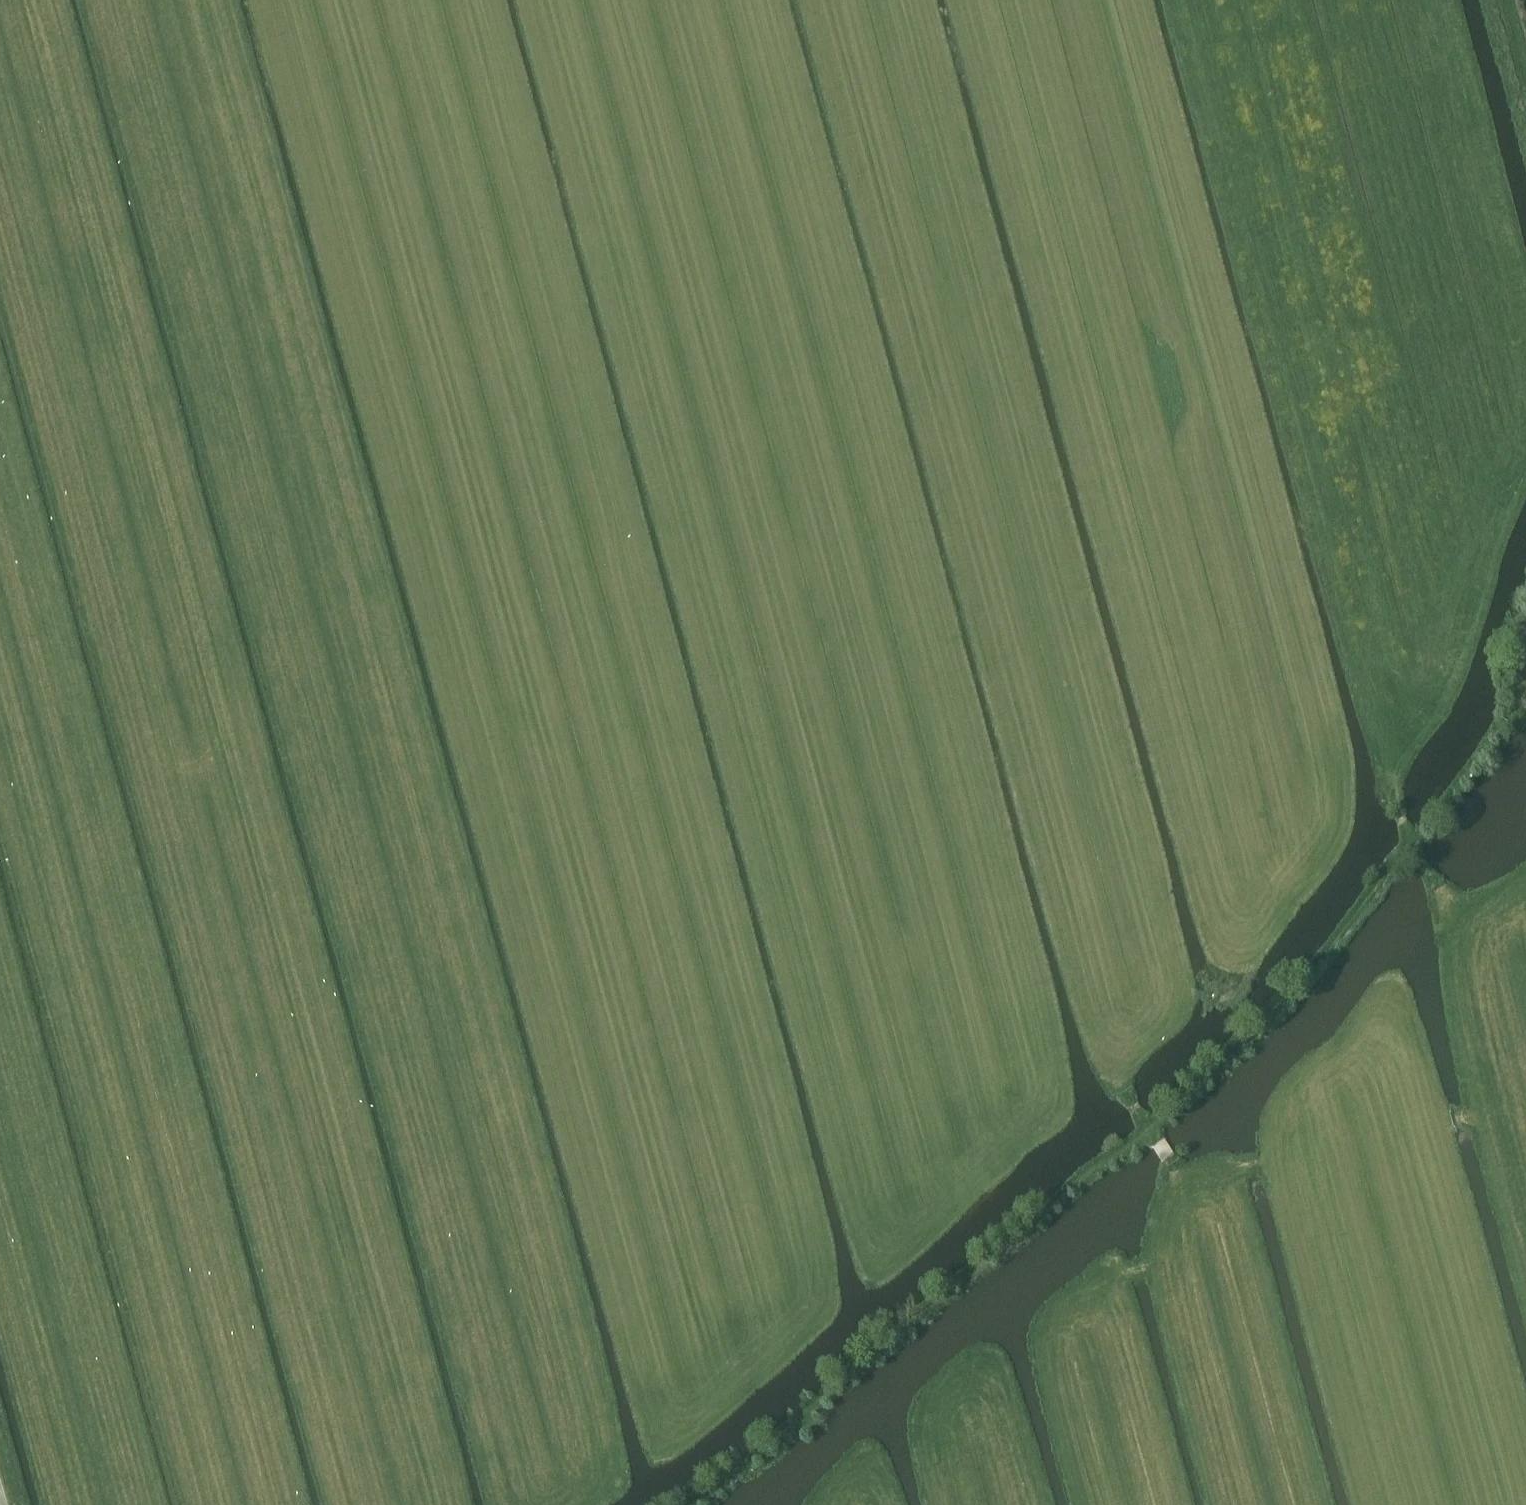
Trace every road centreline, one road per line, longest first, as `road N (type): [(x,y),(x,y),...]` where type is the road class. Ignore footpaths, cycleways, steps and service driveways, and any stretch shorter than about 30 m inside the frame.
road 1 (track): [(1525,497),(1461,681),(1397,773),(1394,804),(1409,843)]
road 2 (track): [(1492,0),(1525,126)]

